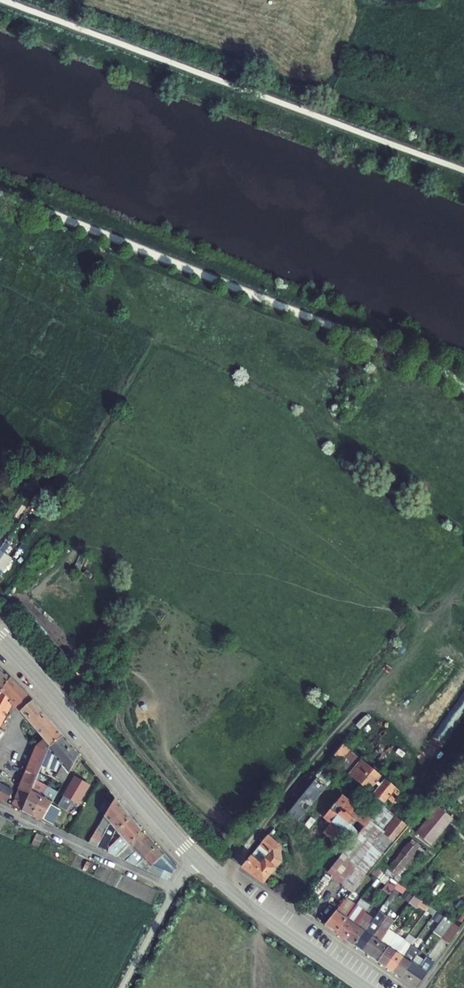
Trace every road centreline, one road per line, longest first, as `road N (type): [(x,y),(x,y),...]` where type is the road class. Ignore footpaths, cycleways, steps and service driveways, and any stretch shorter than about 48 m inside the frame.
road 1 (secondary): [(0,636),(196,859)]
road 2 (secondary): [(196,859),(262,917),(366,987)]
road 3 (track): [(0,809),(174,889)]
road 4 (unclassified): [(196,859),(122,987)]

